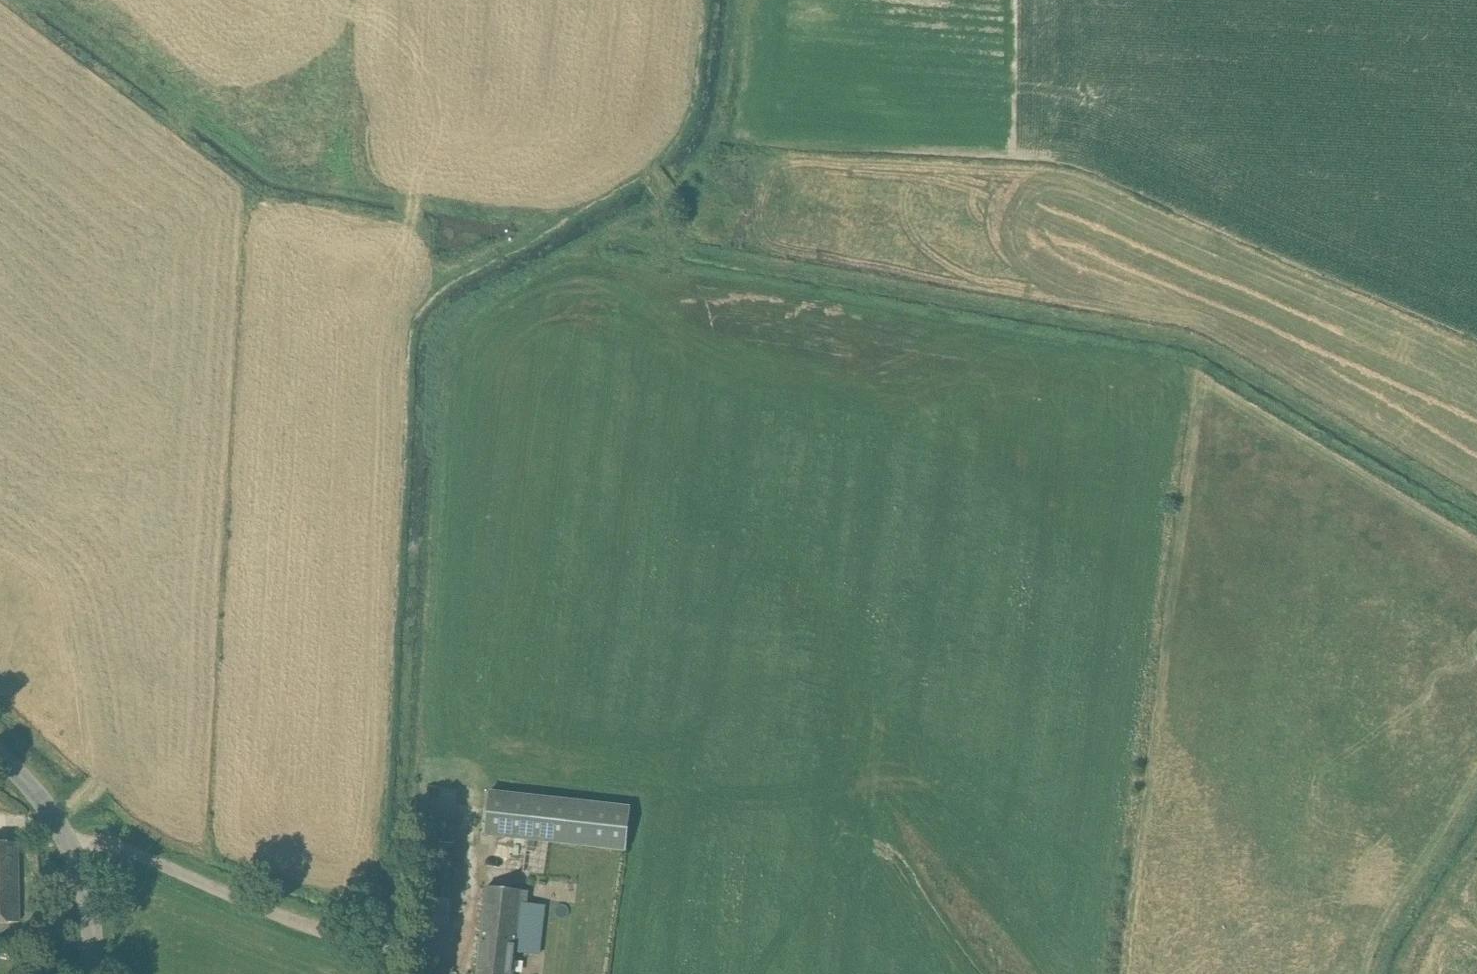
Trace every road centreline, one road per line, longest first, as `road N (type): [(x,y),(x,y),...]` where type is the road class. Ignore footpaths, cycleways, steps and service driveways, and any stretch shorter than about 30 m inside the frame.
road 1 (track): [(666,194),(666,268),(1193,362),(1476,531)]
road 2 (track): [(649,170),(581,211),(417,191),(413,222),(288,200),(229,169),(13,0)]
road 3 (track): [(473,790),(463,929),(439,942),(356,939),(132,850),(77,847)]
road 4 (unclassified): [(93,973),(77,847),(0,755)]
road 5 (track): [(1476,807),(1399,925),(1380,973)]
road 6 (track): [(710,0),(687,140),(649,170)]

